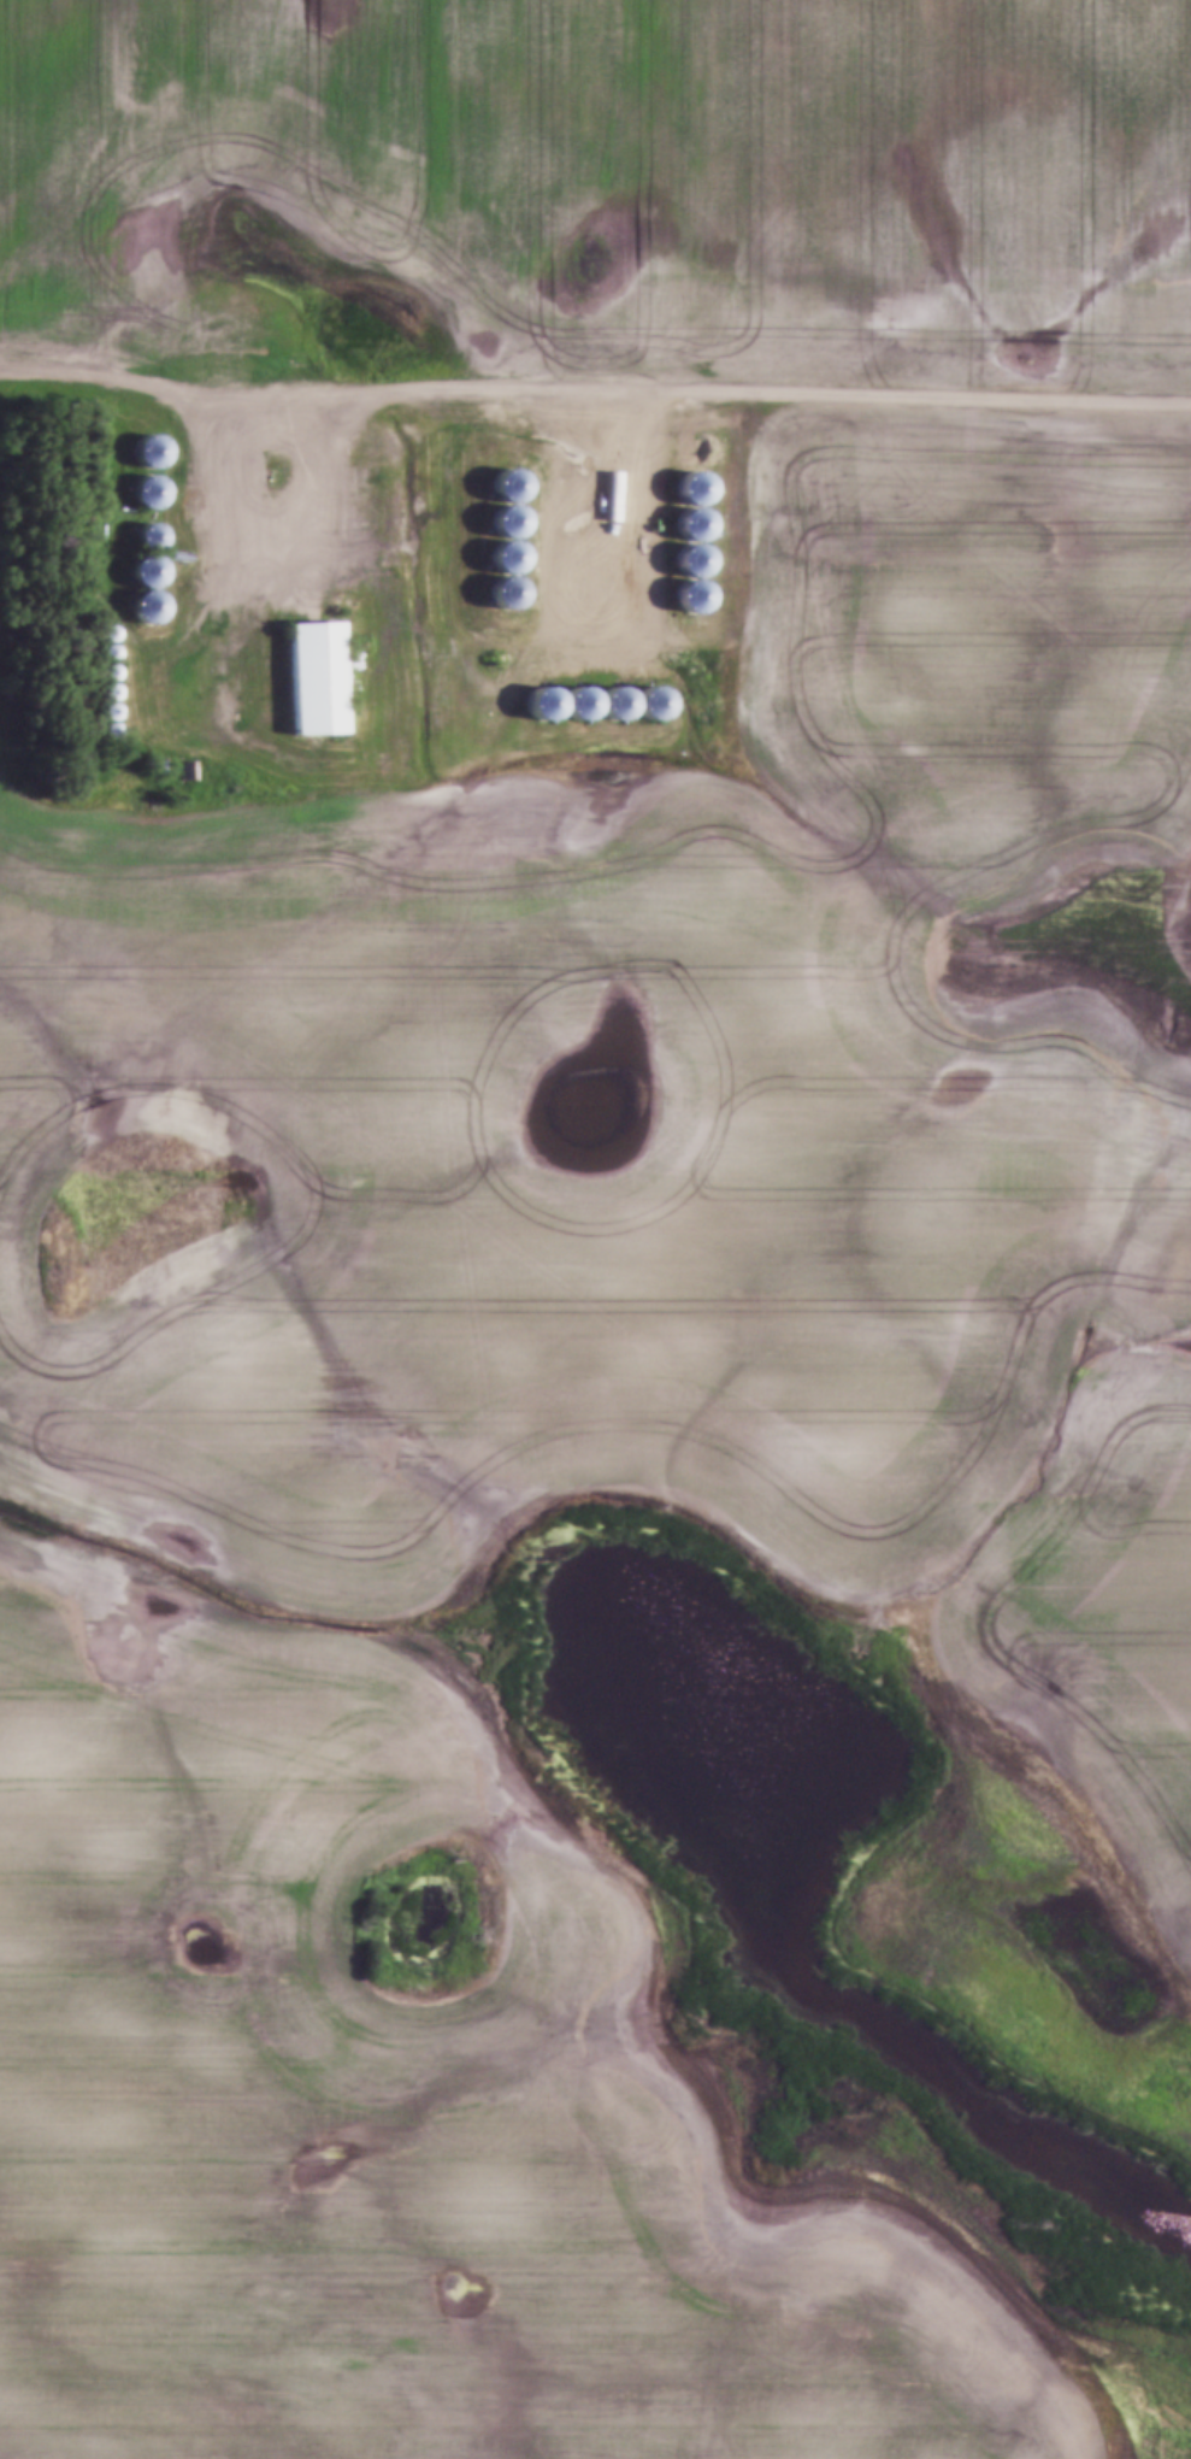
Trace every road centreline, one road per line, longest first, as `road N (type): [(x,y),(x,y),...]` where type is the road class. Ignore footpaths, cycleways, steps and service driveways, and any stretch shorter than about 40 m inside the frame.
road 1 (track): [(240,588),(191,626),(134,754),(90,798),(41,800),(0,760)]

